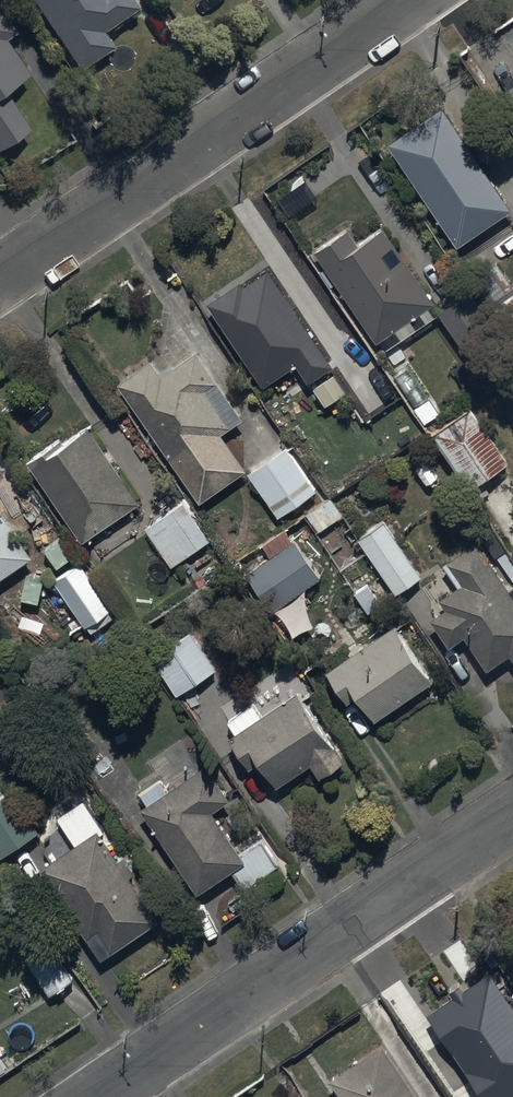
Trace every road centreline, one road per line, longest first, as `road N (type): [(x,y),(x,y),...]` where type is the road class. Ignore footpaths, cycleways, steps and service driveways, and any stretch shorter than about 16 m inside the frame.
road 1 (residential): [(0,287),(421,0)]
road 2 (residential): [(97,1096),(512,815)]

